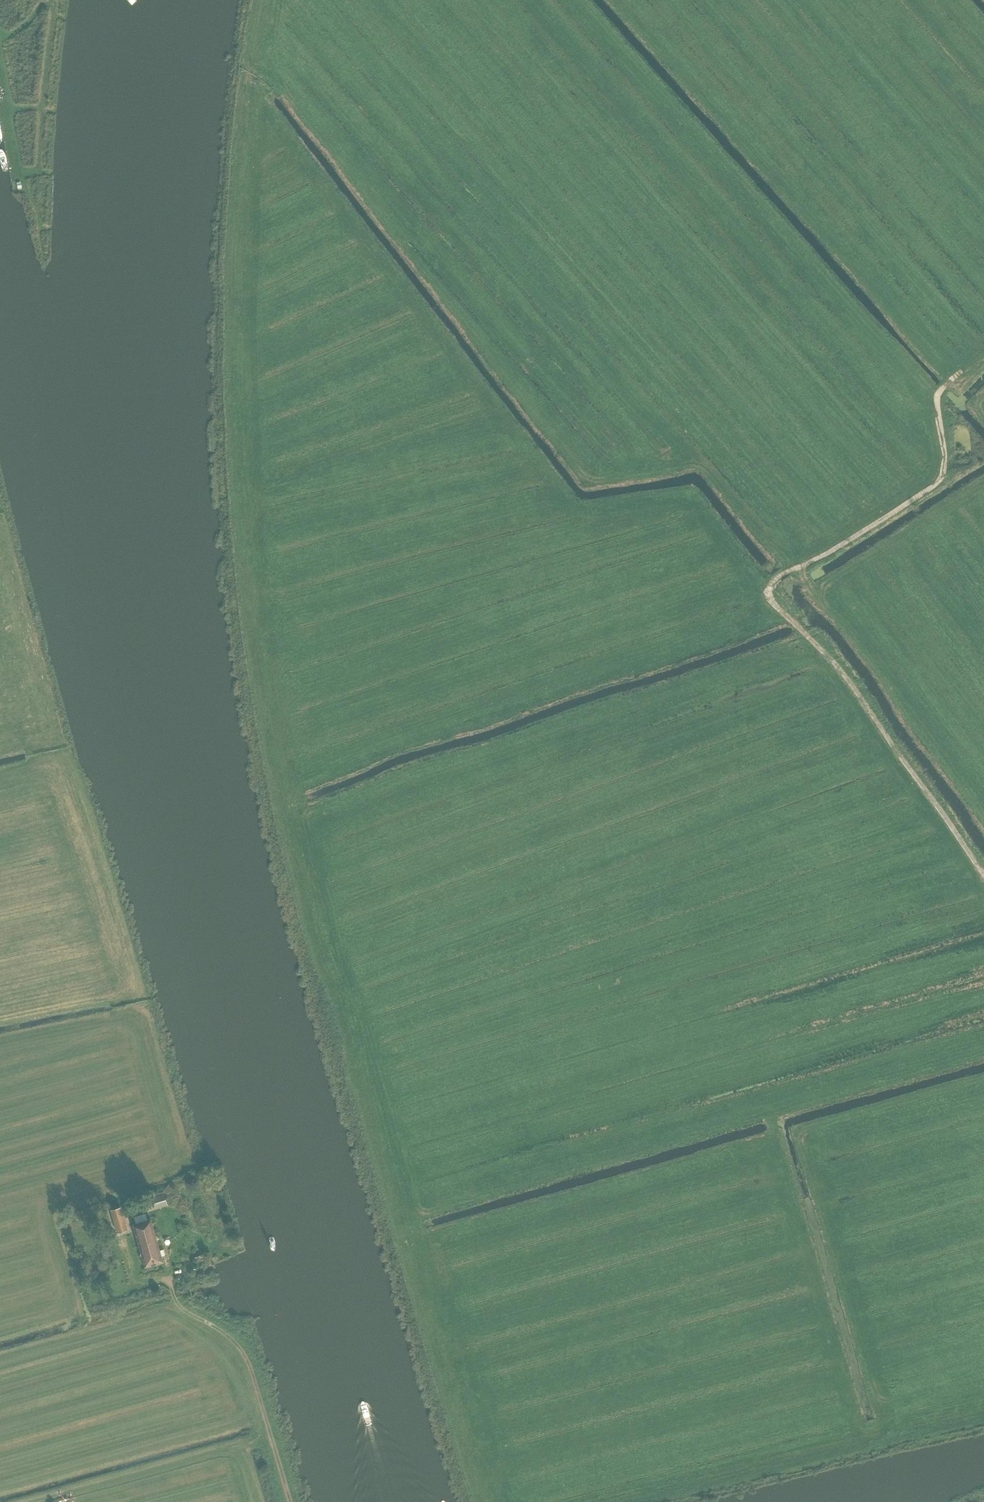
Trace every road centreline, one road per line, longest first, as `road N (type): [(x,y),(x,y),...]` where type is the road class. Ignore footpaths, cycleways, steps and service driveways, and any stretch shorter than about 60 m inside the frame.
road 1 (track): [(171,1288),(180,1307),(243,1354),(290,1501)]

